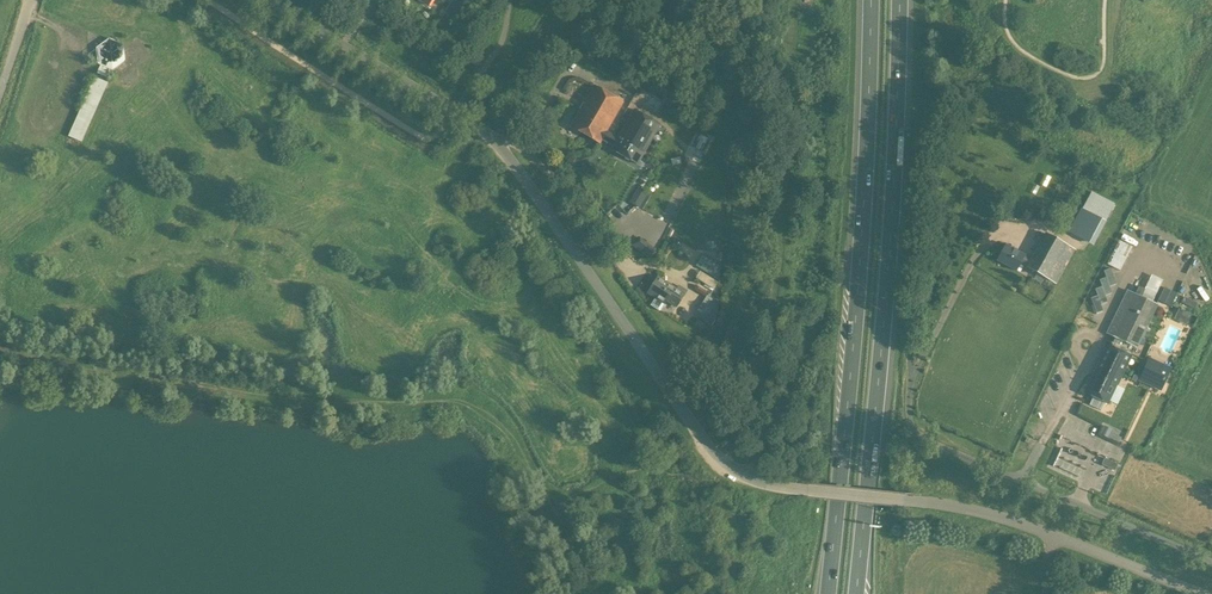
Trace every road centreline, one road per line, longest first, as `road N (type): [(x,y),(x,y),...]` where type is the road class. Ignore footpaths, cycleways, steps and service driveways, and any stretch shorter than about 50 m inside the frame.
road 1 (unclassified): [(1200,593),(1000,517),(767,485),(724,463),(494,140),(269,0)]
road 2 (motorway): [(856,593),(884,345),(896,0)]
road 3 (motorway): [(872,0),(853,341),(828,593)]
road 4 (unclassified): [(1211,565),(923,437),(911,401),(917,368)]
road 5 (track): [(749,478),(842,282)]

